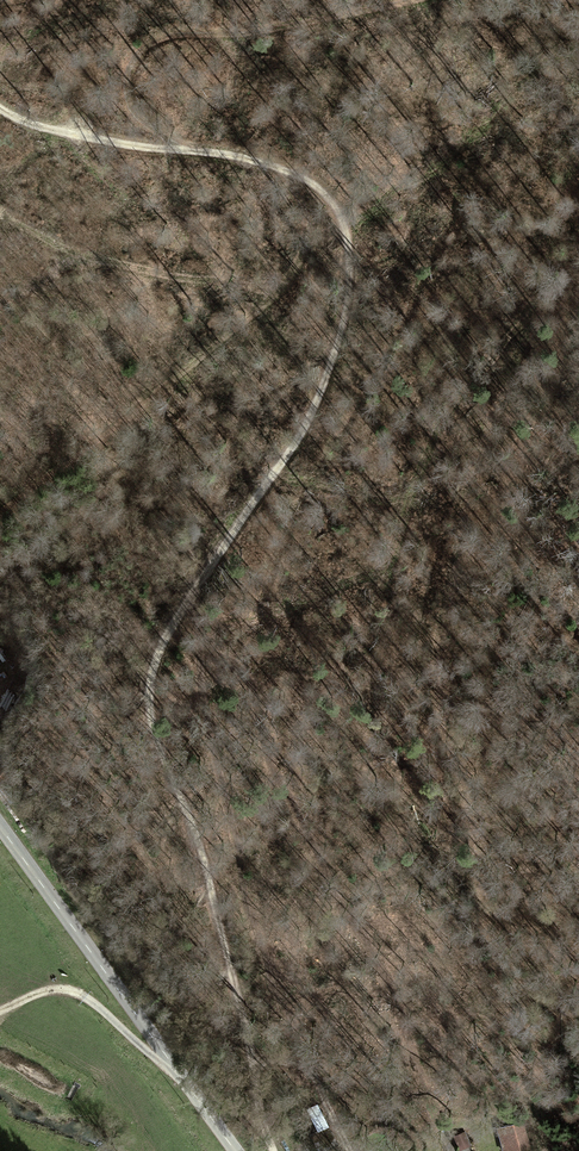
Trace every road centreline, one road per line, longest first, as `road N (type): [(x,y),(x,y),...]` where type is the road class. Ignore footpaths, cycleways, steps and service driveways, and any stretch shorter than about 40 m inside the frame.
road 1 (track): [(271,1150),(218,892),(148,736),(152,683),(169,634),(326,378),(353,284),(346,219),(326,191),(288,170),(65,132),(0,110)]
road 2 (track): [(178,148),(144,124),(127,94),(136,58),(152,42),(192,32),(243,34),(420,0)]
road 3 (unclassified): [(236,1150),(0,828)]
road 4 (track): [(0,1015),(49,993),(70,995),(172,1063)]
road 5 (track): [(250,1061),(274,1055),(305,1064),(349,1150)]

